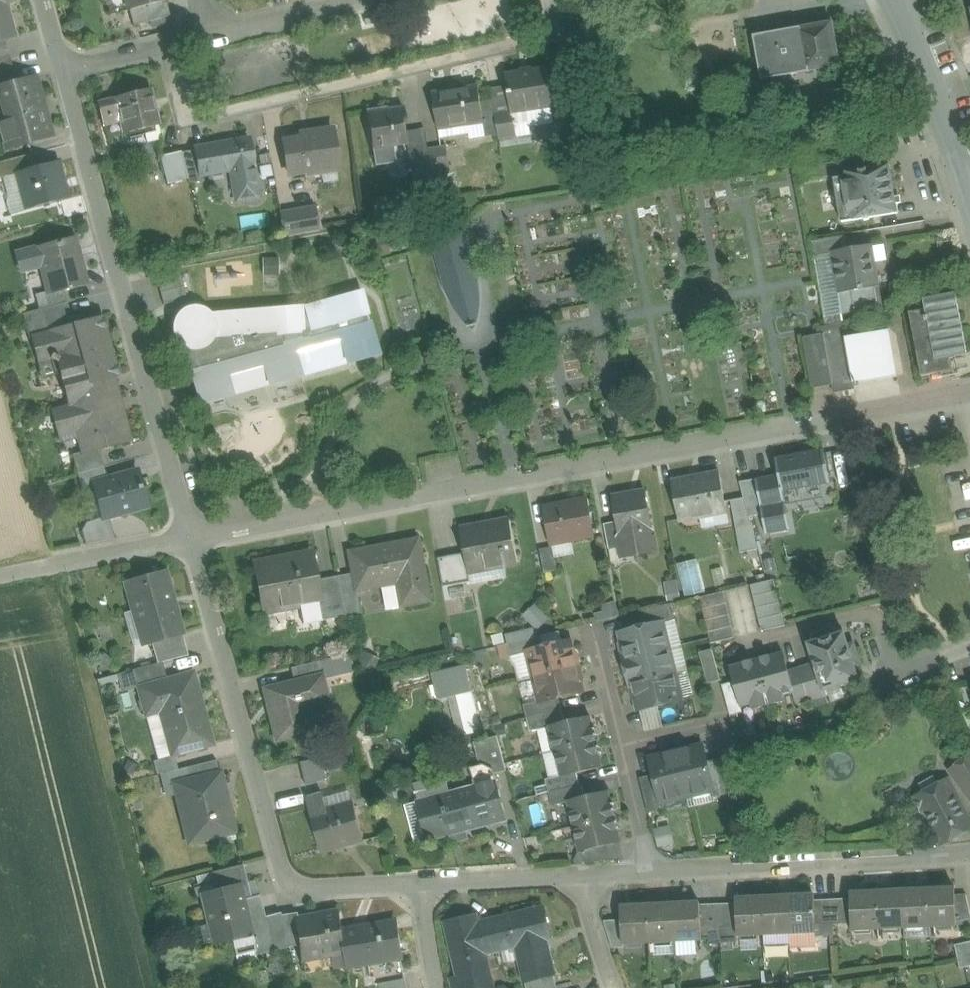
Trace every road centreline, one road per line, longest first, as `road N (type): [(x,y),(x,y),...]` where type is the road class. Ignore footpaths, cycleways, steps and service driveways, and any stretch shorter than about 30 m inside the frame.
road 1 (residential): [(190,539),(969,393)]
road 2 (residential): [(190,539),(284,887),(416,884)]
road 3 (residential): [(62,72),(190,539)]
road 4 (residential): [(164,46),(180,104),(190,117),(205,116),(547,36),(557,27),(554,0)]
road 5 (residential): [(651,872),(969,856)]
road 6 (unclassified): [(190,539),(0,576)]
road 7 (secondary): [(890,0),(958,163)]
road 8 (residential): [(416,884),(585,875)]
road 9 (residential): [(209,34),(353,0)]
road 10 (residential): [(969,648),(899,674),(879,608)]
road 11 (residential): [(651,872),(623,747)]

